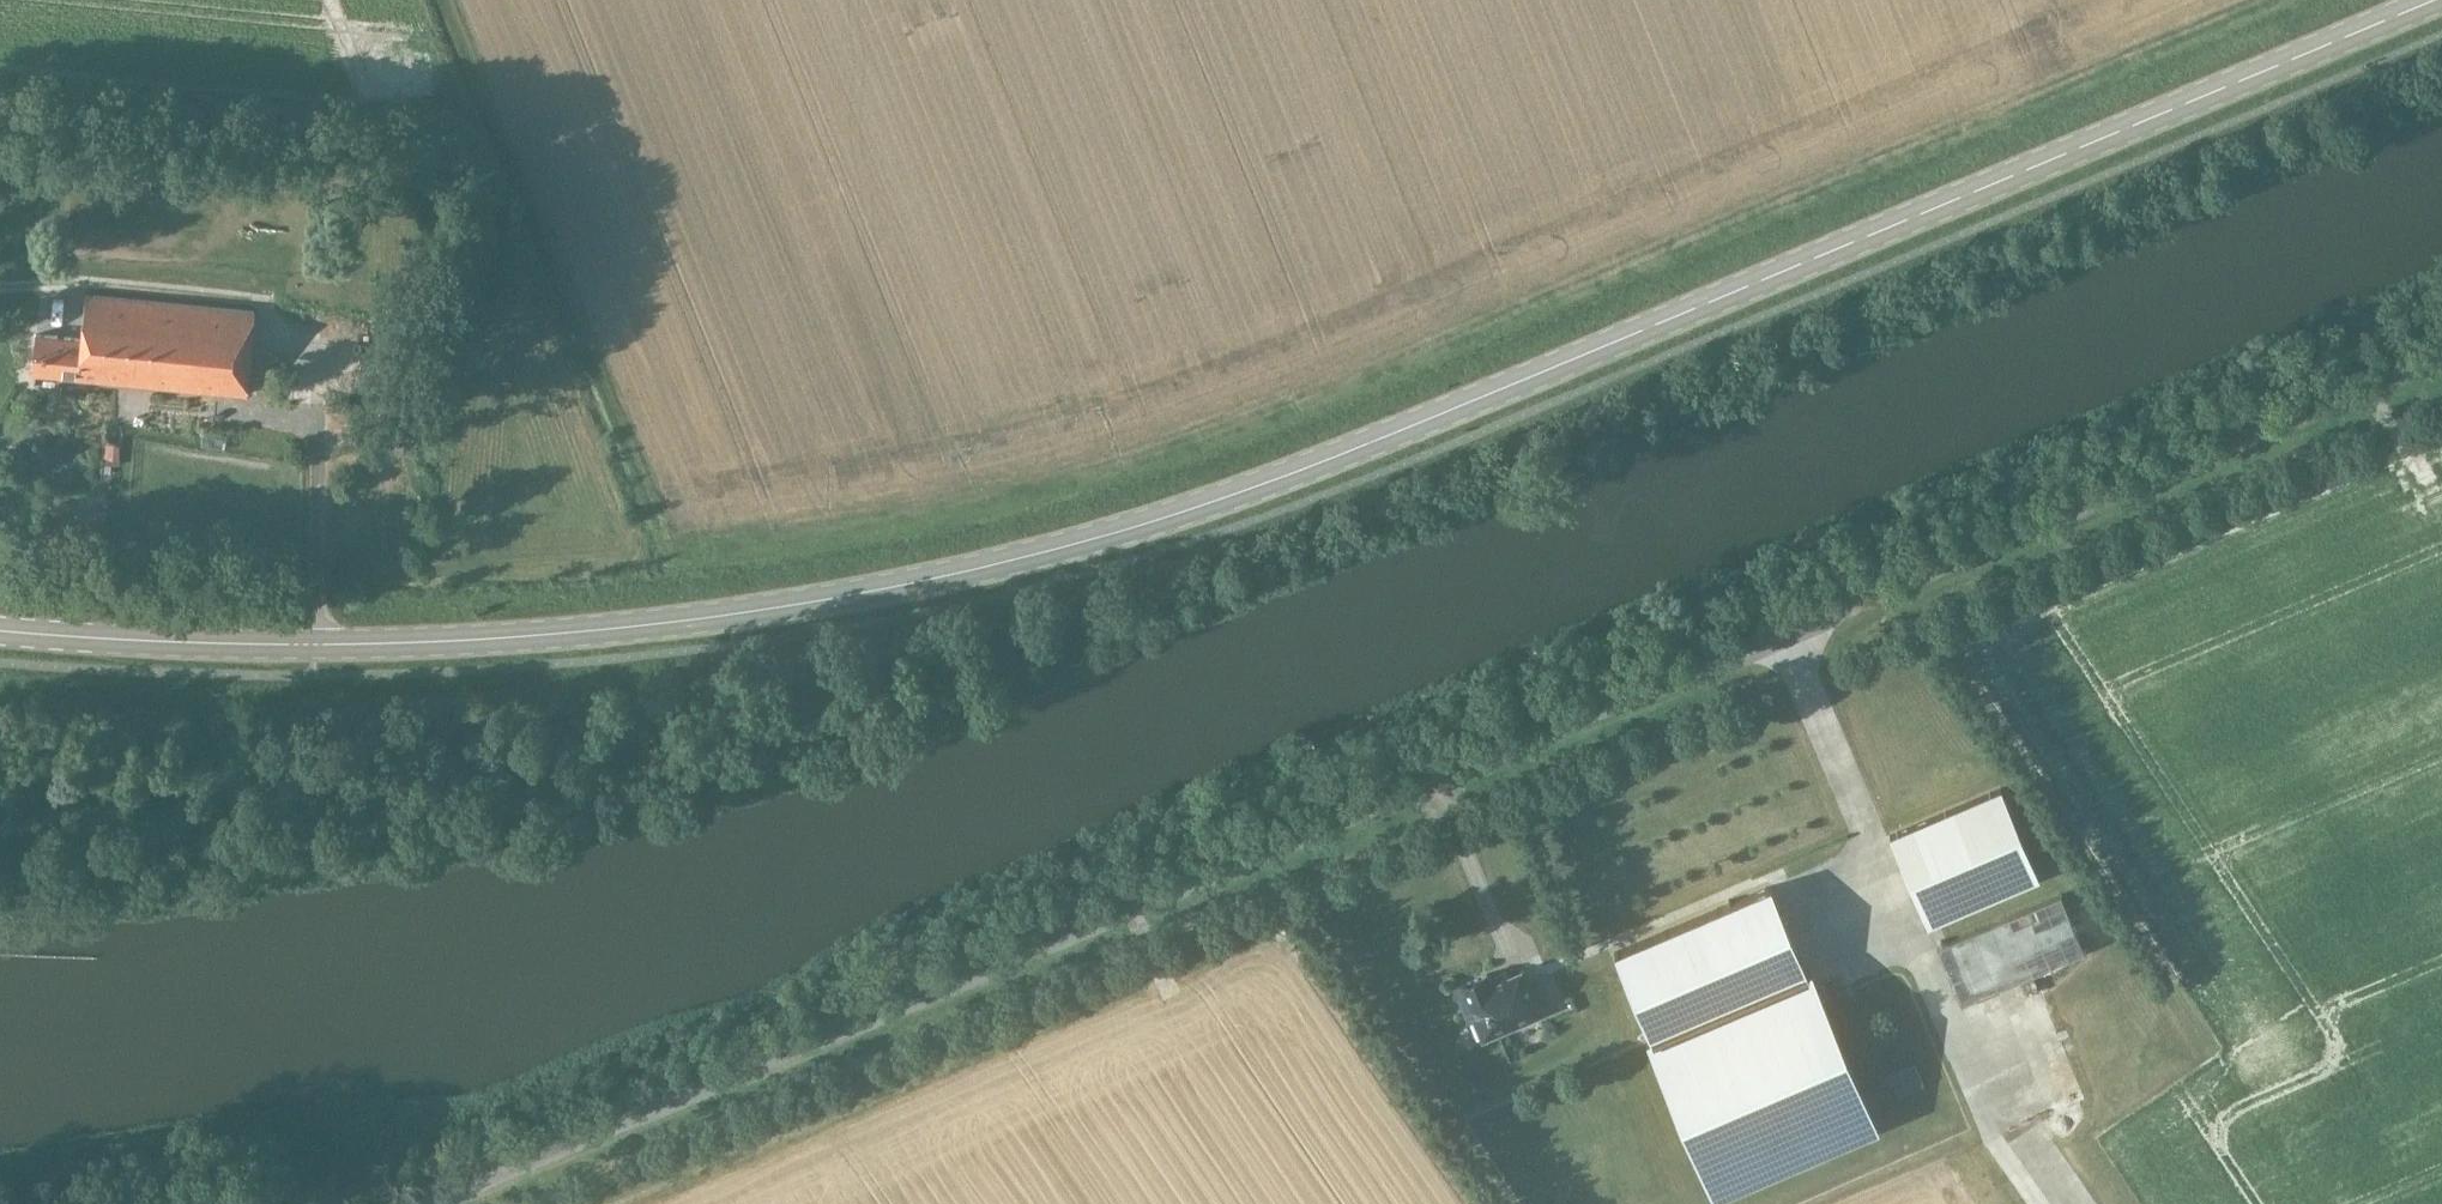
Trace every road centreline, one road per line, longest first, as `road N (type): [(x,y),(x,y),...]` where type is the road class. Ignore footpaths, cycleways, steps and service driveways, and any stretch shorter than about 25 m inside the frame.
road 1 (primary): [(2434,0),(1315,466),(1171,518),(986,569),(743,614),(466,644),(179,642),(0,630)]
road 2 (unclassified): [(420,1203),(2441,350)]

